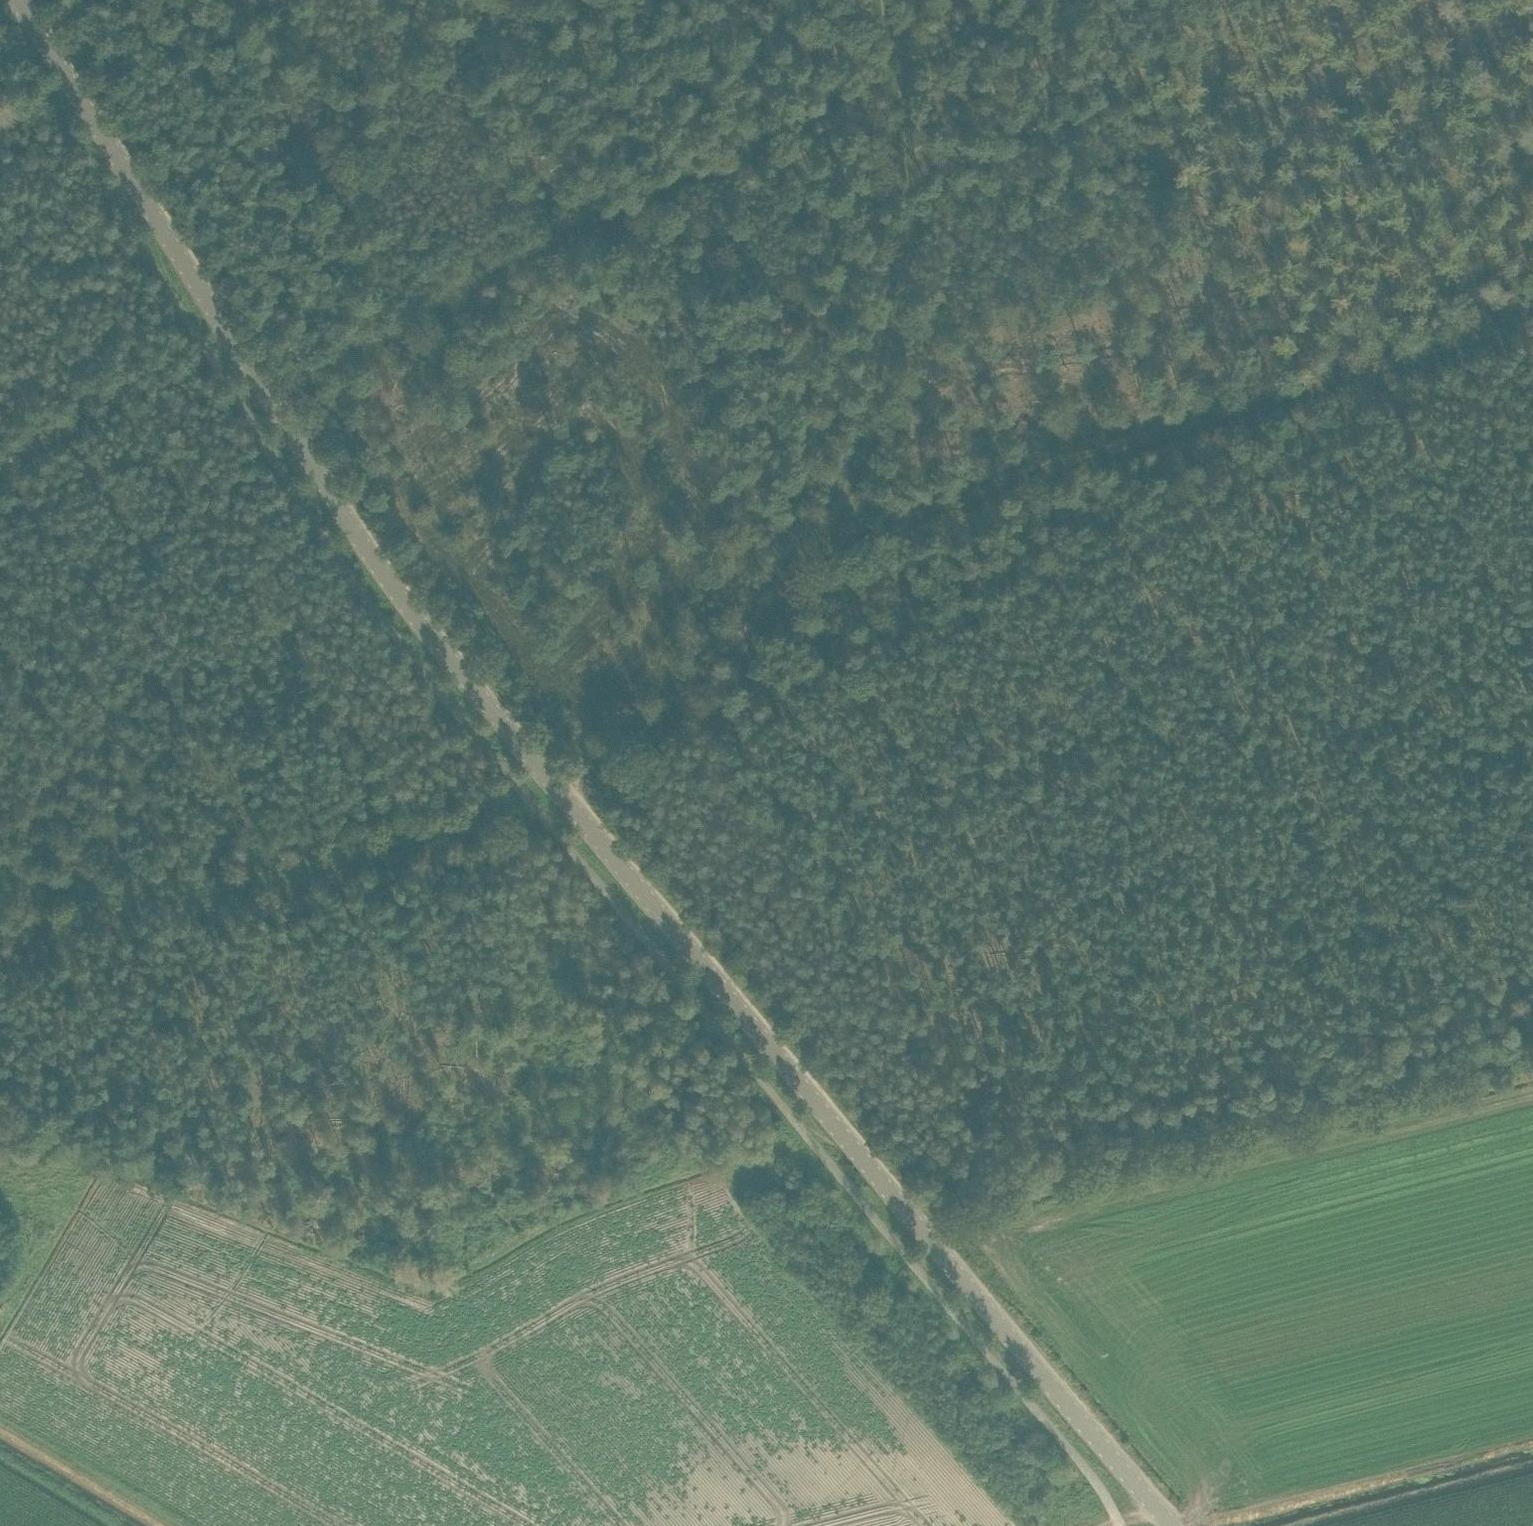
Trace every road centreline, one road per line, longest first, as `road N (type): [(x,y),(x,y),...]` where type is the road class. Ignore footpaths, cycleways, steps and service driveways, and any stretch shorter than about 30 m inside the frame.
road 1 (tertiary): [(1174,1525),(733,1003),(393,575),(233,345),(18,0)]
road 2 (track): [(533,806),(650,724),(767,611),(862,500),(901,329),(922,137),(880,0)]
road 3 (track): [(1532,322),(862,500)]
road 4 (track): [(0,869),(102,899),(204,886),(533,806)]

